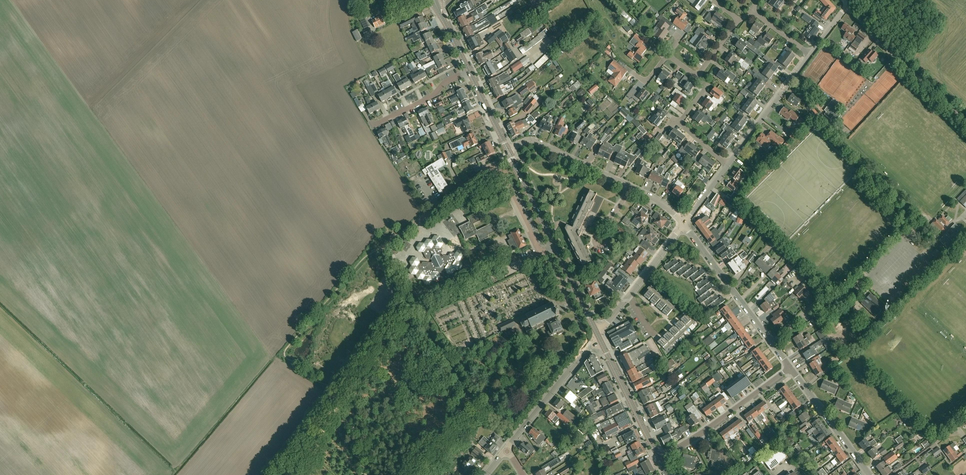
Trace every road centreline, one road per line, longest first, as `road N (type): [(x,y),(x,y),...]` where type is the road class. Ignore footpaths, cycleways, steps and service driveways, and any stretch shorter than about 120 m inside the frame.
road 1 (residential): [(684,224),(651,198),(535,142),(508,151)]
road 2 (residential): [(772,344),(811,307),(845,302),(915,231)]
road 3 (unclassified): [(965,123),(847,5)]
road 4 (residential): [(659,459),(789,367)]
road 5 (residential): [(772,344),(684,224)]
road 6 (tertiary): [(506,449),(598,335)]
road 7 (residential): [(598,335),(684,224)]
road 8 (residential): [(728,165),(810,53)]
road 9 (unclassified): [(488,168),(377,251)]
road 10 (secondary): [(659,459),(598,335)]
road 11 (residential): [(870,474),(789,367)]

